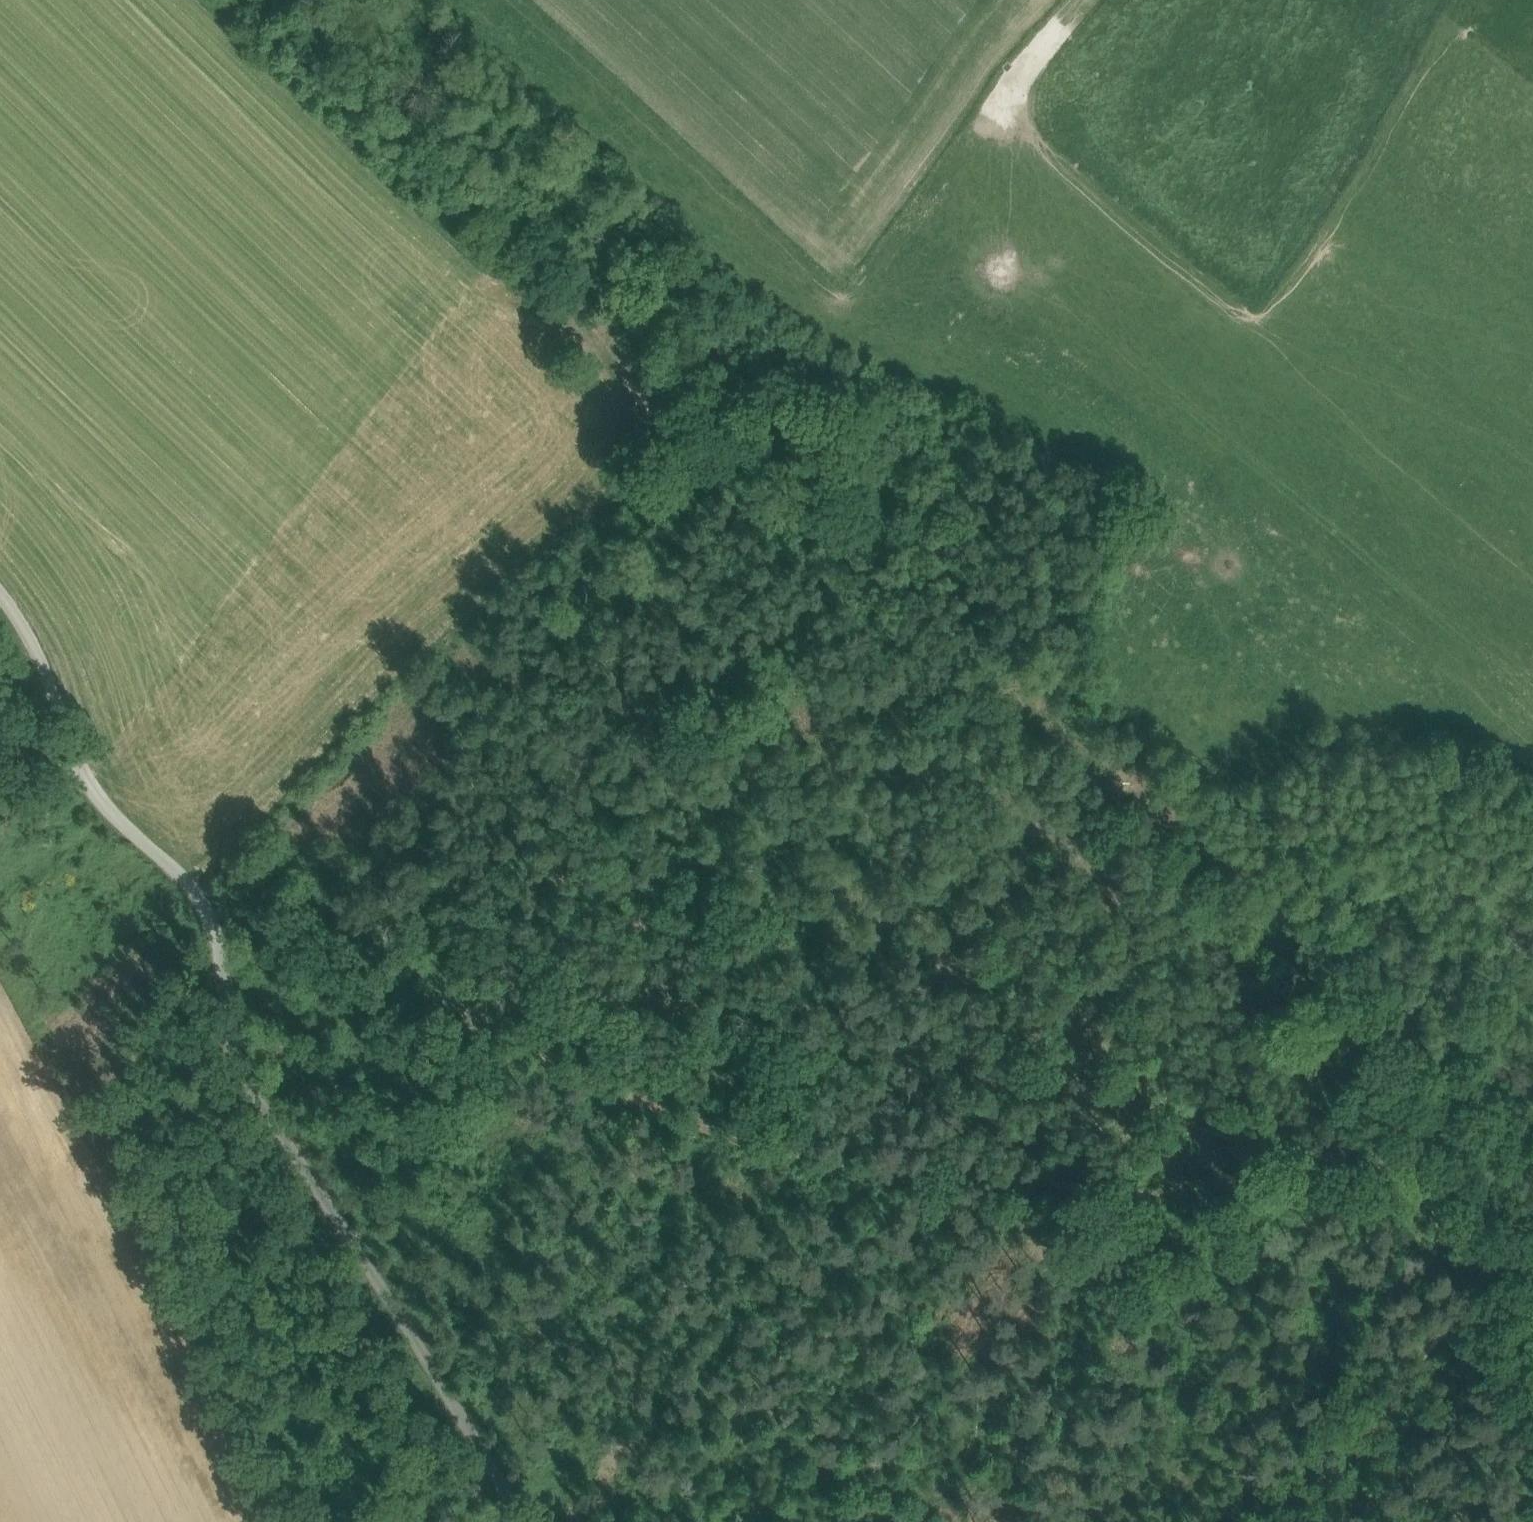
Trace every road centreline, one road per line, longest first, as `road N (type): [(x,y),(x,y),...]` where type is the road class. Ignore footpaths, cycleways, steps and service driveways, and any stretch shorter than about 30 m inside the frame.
road 1 (unclassified): [(0,588),(40,661),(83,779),(197,889),(237,1058),(516,1521)]
road 2 (track): [(1532,1243),(1497,1255),(1300,1521)]

